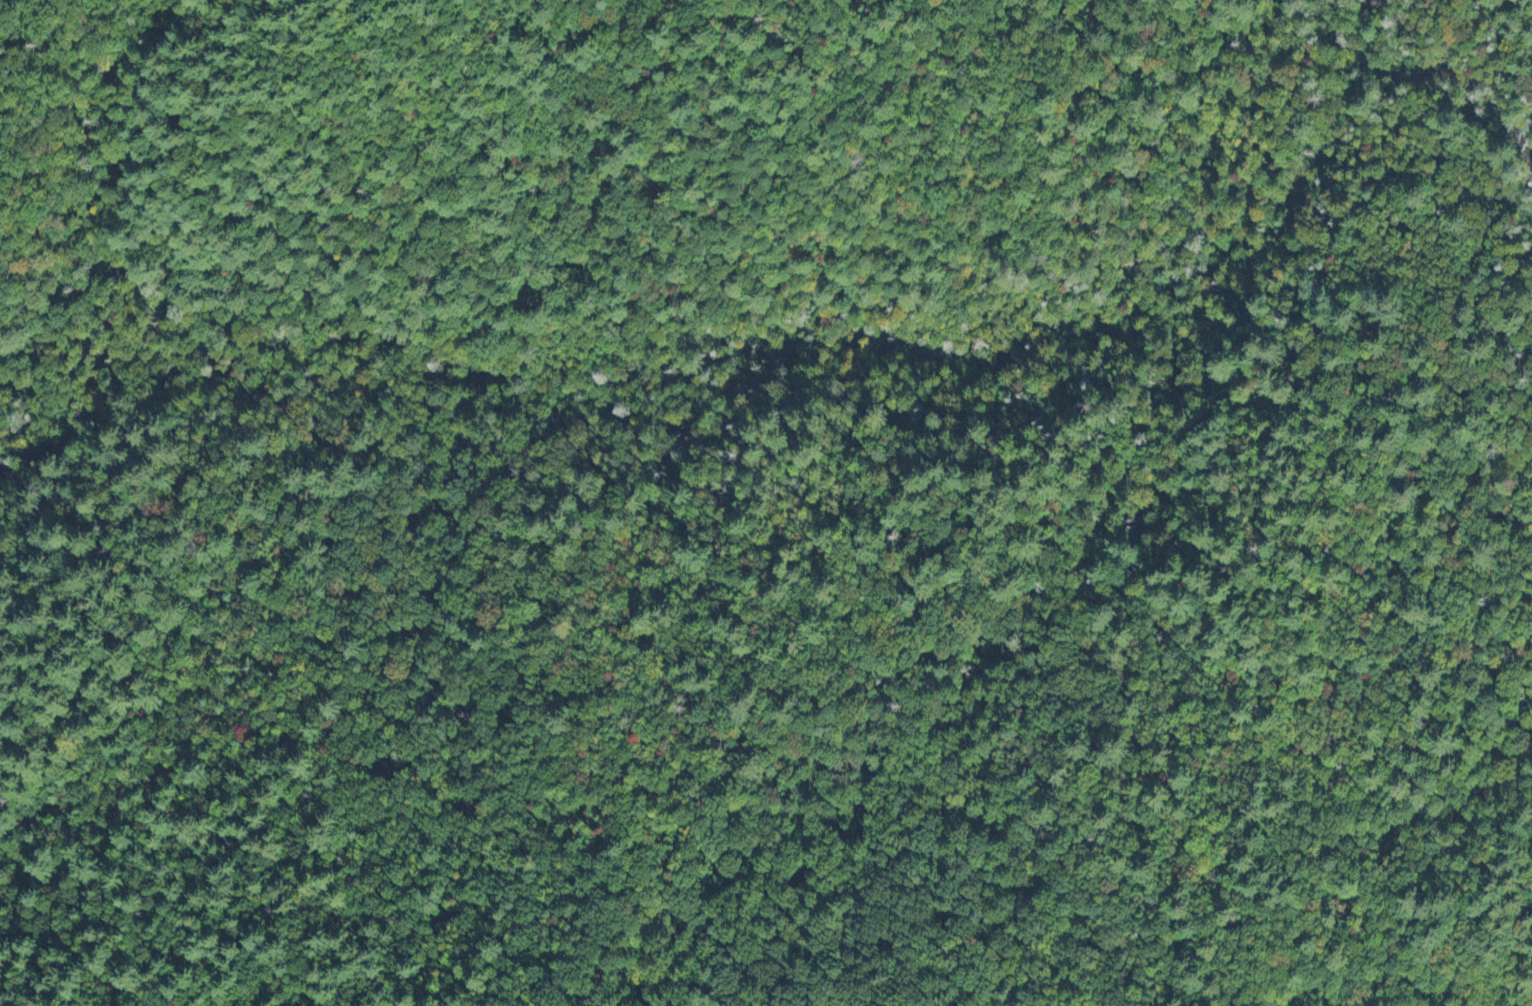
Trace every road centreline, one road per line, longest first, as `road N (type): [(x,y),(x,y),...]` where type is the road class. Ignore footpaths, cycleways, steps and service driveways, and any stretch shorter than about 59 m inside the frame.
road 1 (track): [(1257,0),(1252,78),(1178,235),(1180,279),(1200,286)]

